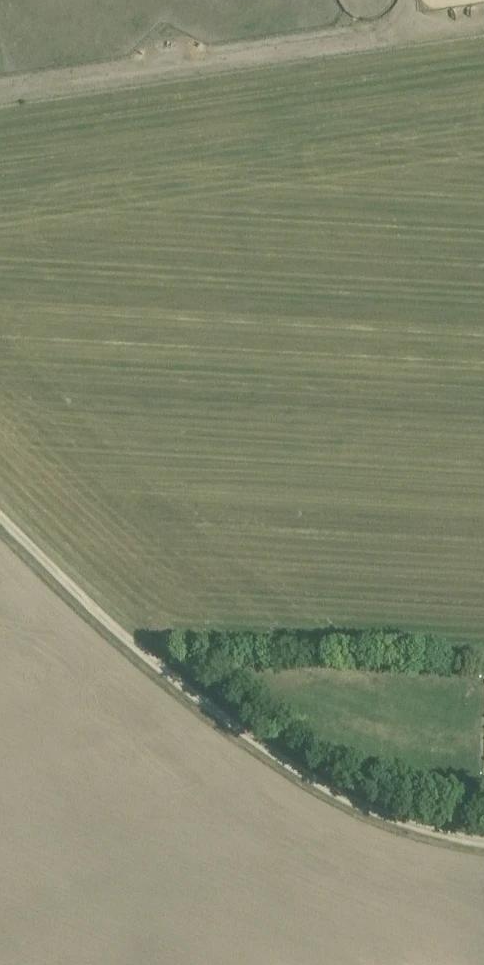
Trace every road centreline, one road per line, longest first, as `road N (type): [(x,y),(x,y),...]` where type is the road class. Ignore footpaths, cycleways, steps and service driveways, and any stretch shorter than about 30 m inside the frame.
road 1 (track): [(0,516),(148,657),(243,732),(344,797),(429,830),(483,841)]

